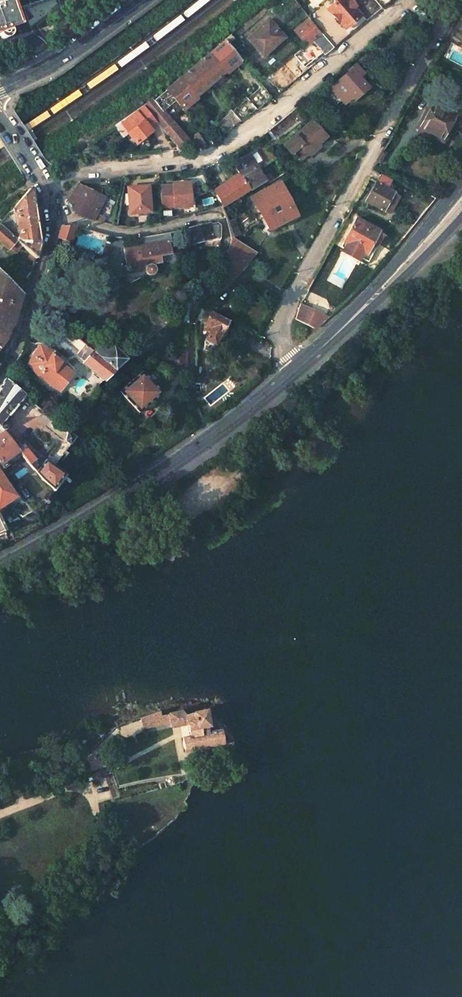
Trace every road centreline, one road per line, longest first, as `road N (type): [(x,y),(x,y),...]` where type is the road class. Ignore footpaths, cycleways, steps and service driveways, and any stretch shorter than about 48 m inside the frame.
road 1 (residential): [(461,0),(424,49),(283,309),(279,346),(297,369)]
road 2 (residential): [(407,0),(219,149),(182,162),(89,170),(46,188)]
road 3 (primary): [(0,567),(136,488),(297,369)]
road 4 (primary): [(461,181),(326,342)]
road 5 (primary): [(326,342),(387,295),(461,217)]
road 6 (tertiary): [(144,0),(67,57),(0,89)]
road 7 (tertiary): [(0,372),(16,346),(52,215)]
road 8 (residential): [(52,215),(133,231),(214,213)]

